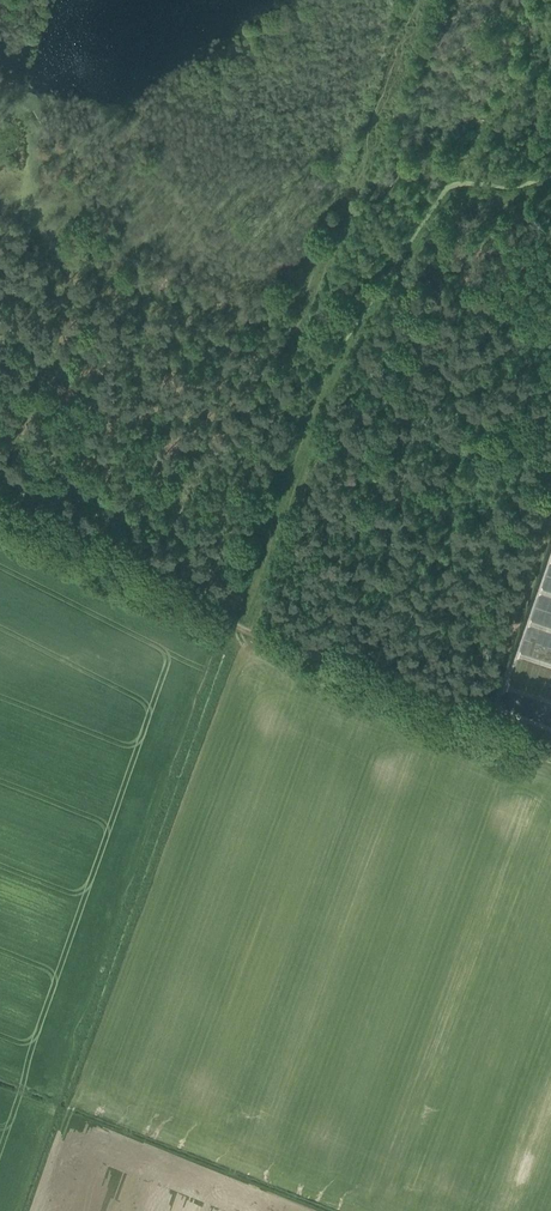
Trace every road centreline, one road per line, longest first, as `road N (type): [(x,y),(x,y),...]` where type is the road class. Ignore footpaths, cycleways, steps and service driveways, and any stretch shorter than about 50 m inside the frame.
road 1 (track): [(257,639),(550,753)]
road 2 (track): [(0,510),(257,639)]

